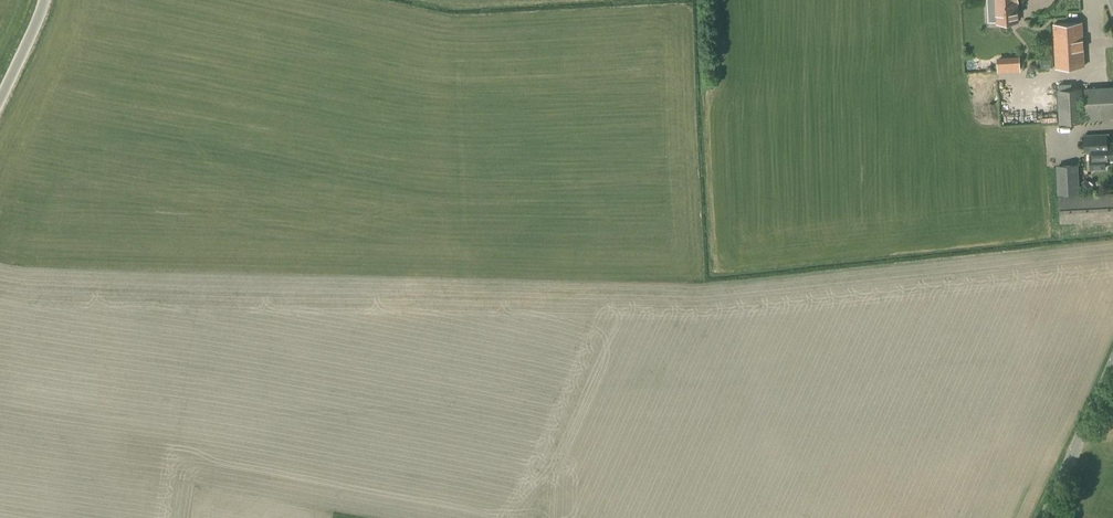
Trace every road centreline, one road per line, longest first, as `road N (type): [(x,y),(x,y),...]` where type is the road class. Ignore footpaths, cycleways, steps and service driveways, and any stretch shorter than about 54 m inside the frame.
road 1 (unclassified): [(1112,365),(1045,517)]

